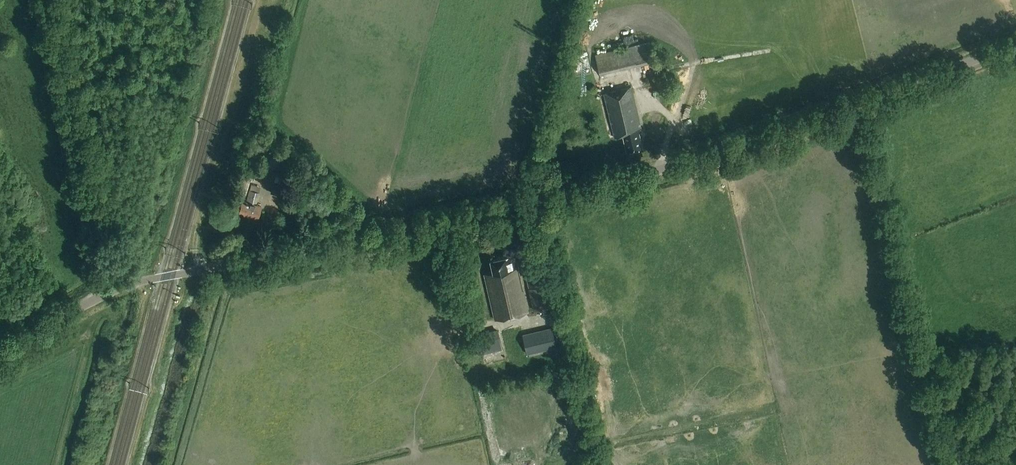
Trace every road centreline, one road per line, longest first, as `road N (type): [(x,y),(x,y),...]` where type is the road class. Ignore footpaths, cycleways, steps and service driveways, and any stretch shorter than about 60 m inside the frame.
road 1 (tertiary): [(1015,46),(647,173),(142,281),(0,349)]
road 2 (track): [(99,298),(42,0)]
road 3 (track): [(230,266),(179,464)]
road 4 (track): [(60,464),(97,327),(88,304)]

